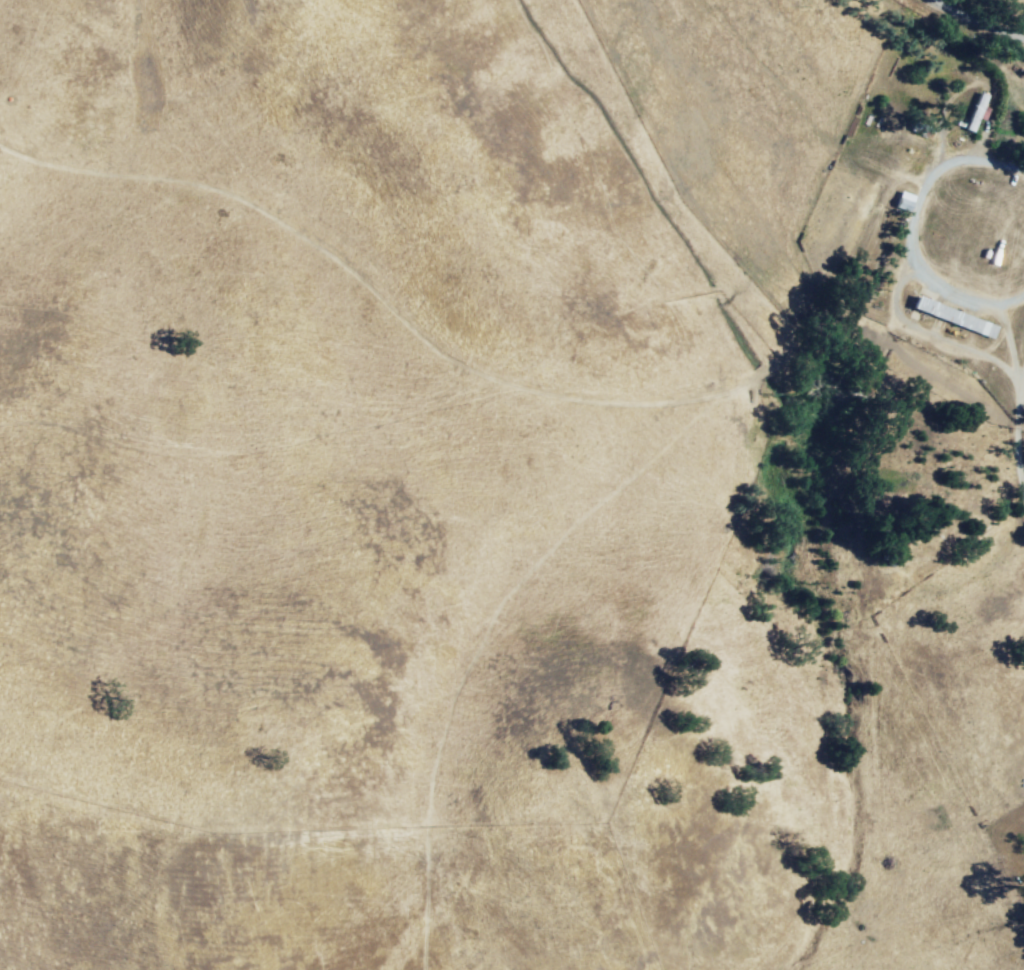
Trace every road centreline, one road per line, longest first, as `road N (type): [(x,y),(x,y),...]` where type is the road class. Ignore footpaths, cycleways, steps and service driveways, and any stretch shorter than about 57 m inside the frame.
road 1 (track): [(1023,170),(941,166),(918,208),(916,250),(940,288),(970,299),(1023,301)]
road 2 (track): [(916,250),(895,300),(902,327),(1023,381)]
road 3 (track): [(1023,389),(1010,450),(1023,519)]

